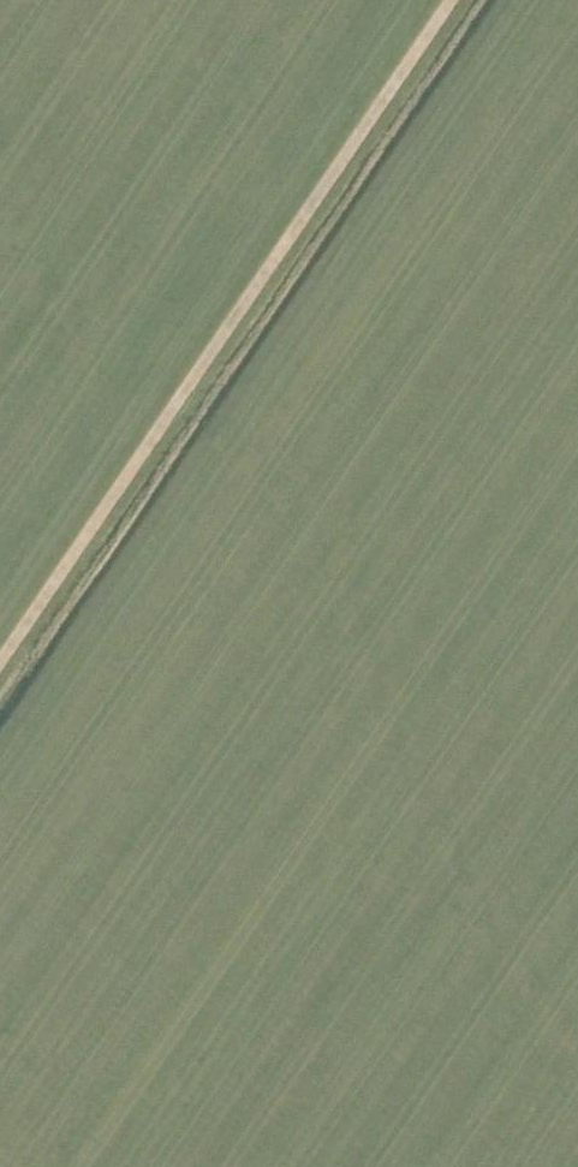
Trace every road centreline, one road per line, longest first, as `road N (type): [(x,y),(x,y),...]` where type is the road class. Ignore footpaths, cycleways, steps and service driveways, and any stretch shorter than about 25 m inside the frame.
road 1 (track): [(451,0),(0,662)]

